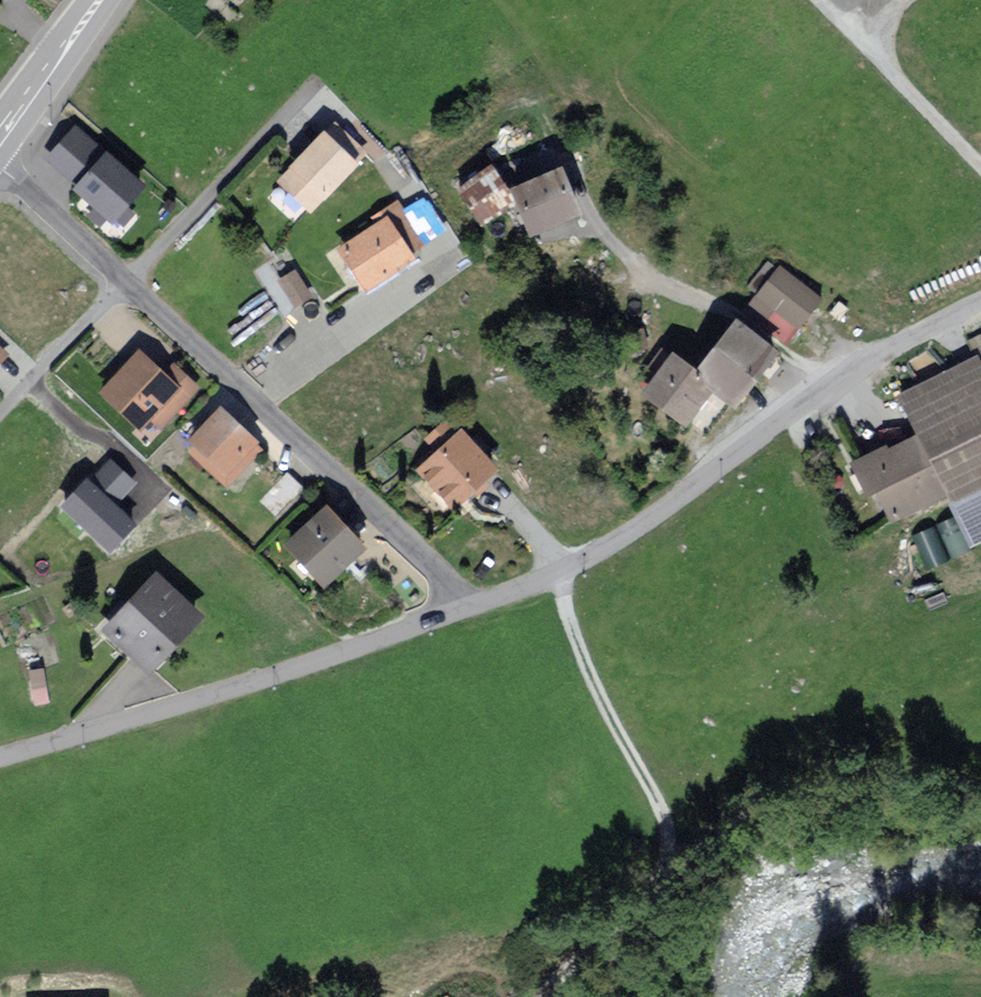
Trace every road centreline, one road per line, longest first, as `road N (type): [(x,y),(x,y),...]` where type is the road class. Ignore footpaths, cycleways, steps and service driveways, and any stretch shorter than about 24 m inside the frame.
road 1 (residential): [(0,171),(376,510),(448,587),(459,611)]
road 2 (unclassified): [(459,611),(600,552),(828,390),(980,302)]
road 3 (track): [(547,996),(662,900),(677,863),(663,820),(600,706),(553,577)]
road 4 (unclassified): [(0,757),(459,611)]
road 5 (residential): [(855,30),(980,166)]
road 6 (secondary): [(103,0),(0,139)]

